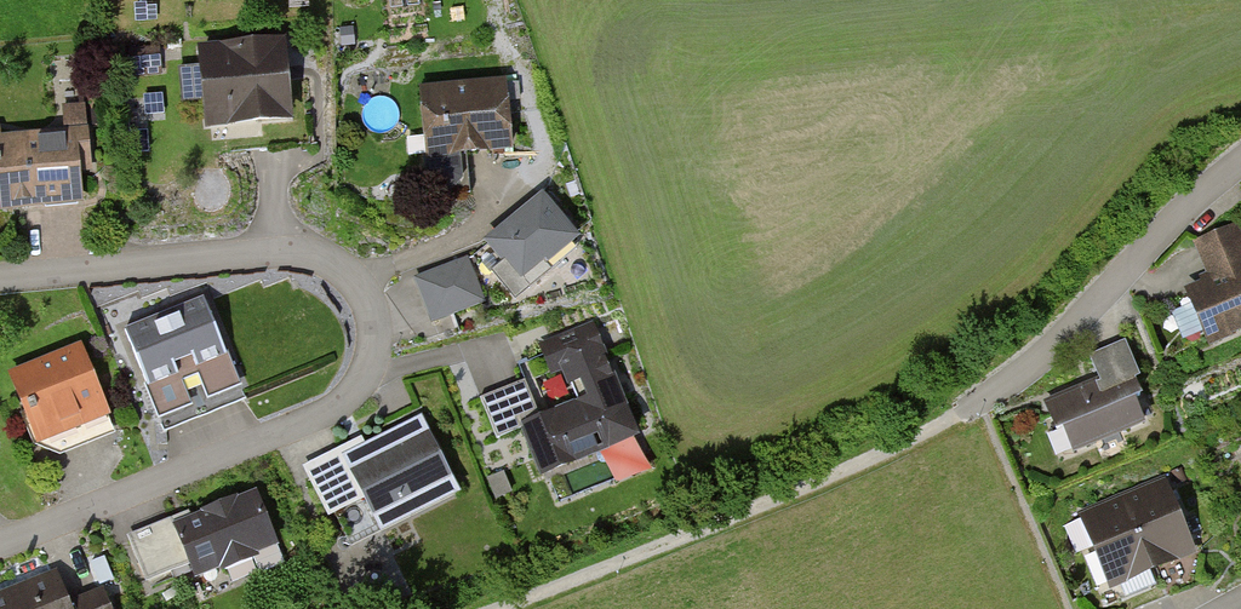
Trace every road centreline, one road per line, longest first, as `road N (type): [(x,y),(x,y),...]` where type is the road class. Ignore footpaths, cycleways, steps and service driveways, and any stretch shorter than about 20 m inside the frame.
road 1 (residential): [(0,278),(300,253),(359,284),(373,312),(376,348),(364,379),(336,409),(0,546)]
road 2 (track): [(496,608),(835,477),(981,406)]
road 3 (residential): [(981,406),(1047,357),(1240,171)]

